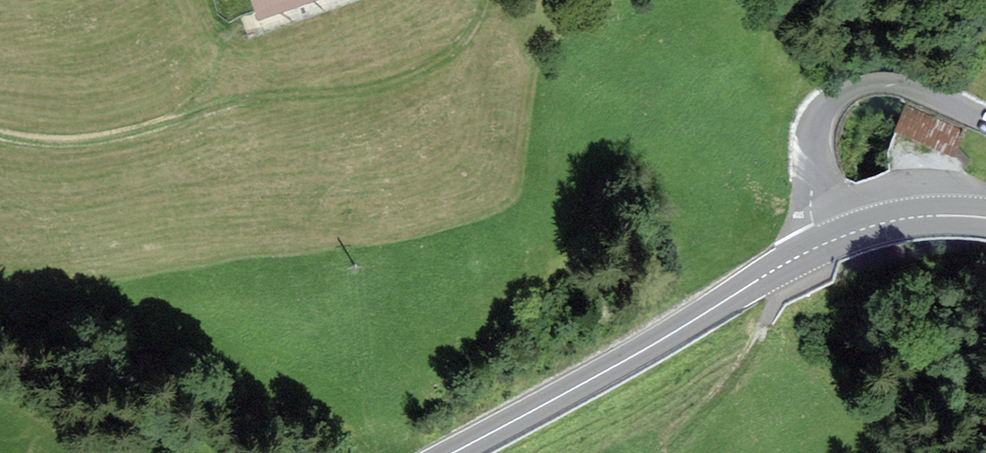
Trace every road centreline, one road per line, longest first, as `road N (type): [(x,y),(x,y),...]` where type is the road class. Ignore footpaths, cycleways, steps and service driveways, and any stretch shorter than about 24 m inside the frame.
road 1 (track): [(0,136),(136,146),(223,137),(434,63),(462,41),(485,0)]
road 2 (primary): [(451,452),(826,243)]
road 3 (residential): [(826,243),(812,142),(831,100),(858,87),(890,86),(985,124)]
road 4 (primary): [(826,243),(912,217),(985,218)]

